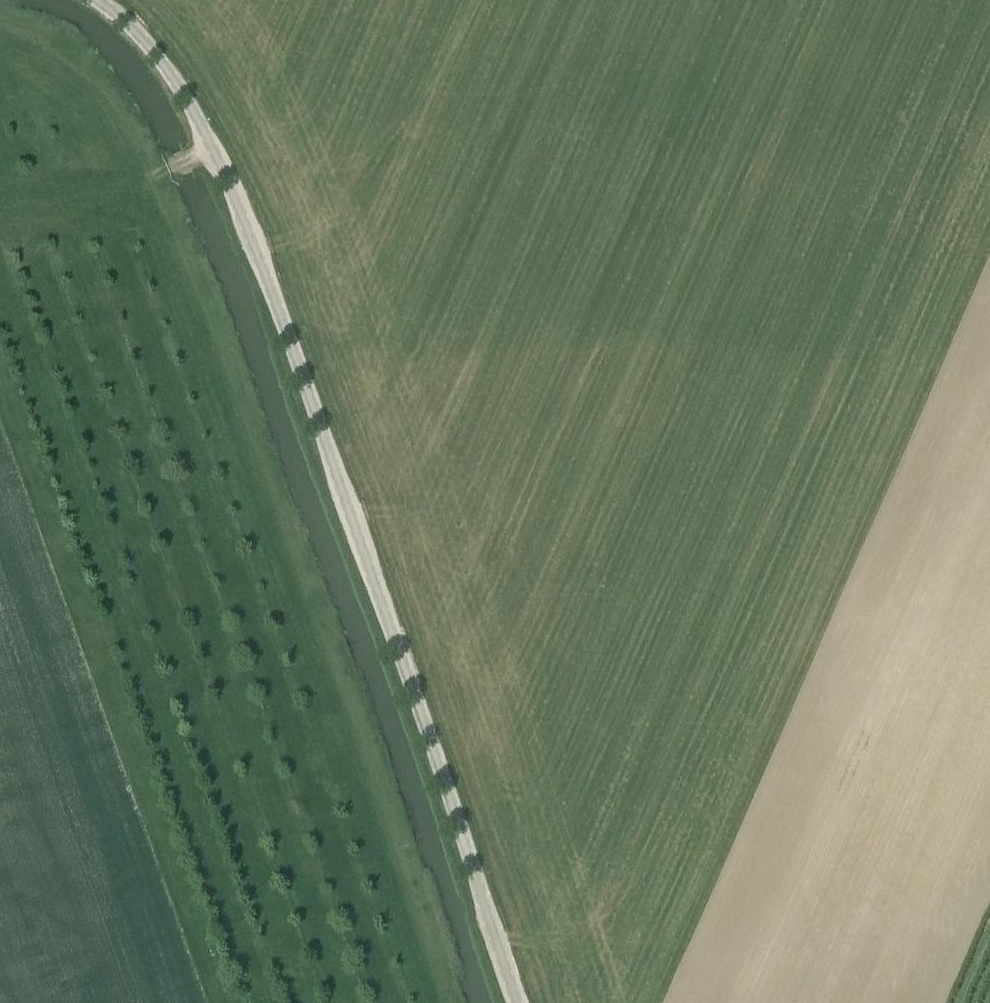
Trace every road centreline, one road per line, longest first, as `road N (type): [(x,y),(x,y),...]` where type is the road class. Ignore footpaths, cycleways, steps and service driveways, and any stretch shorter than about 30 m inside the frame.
road 1 (unclassified): [(516,1002),(238,208),(179,83),(96,0)]

